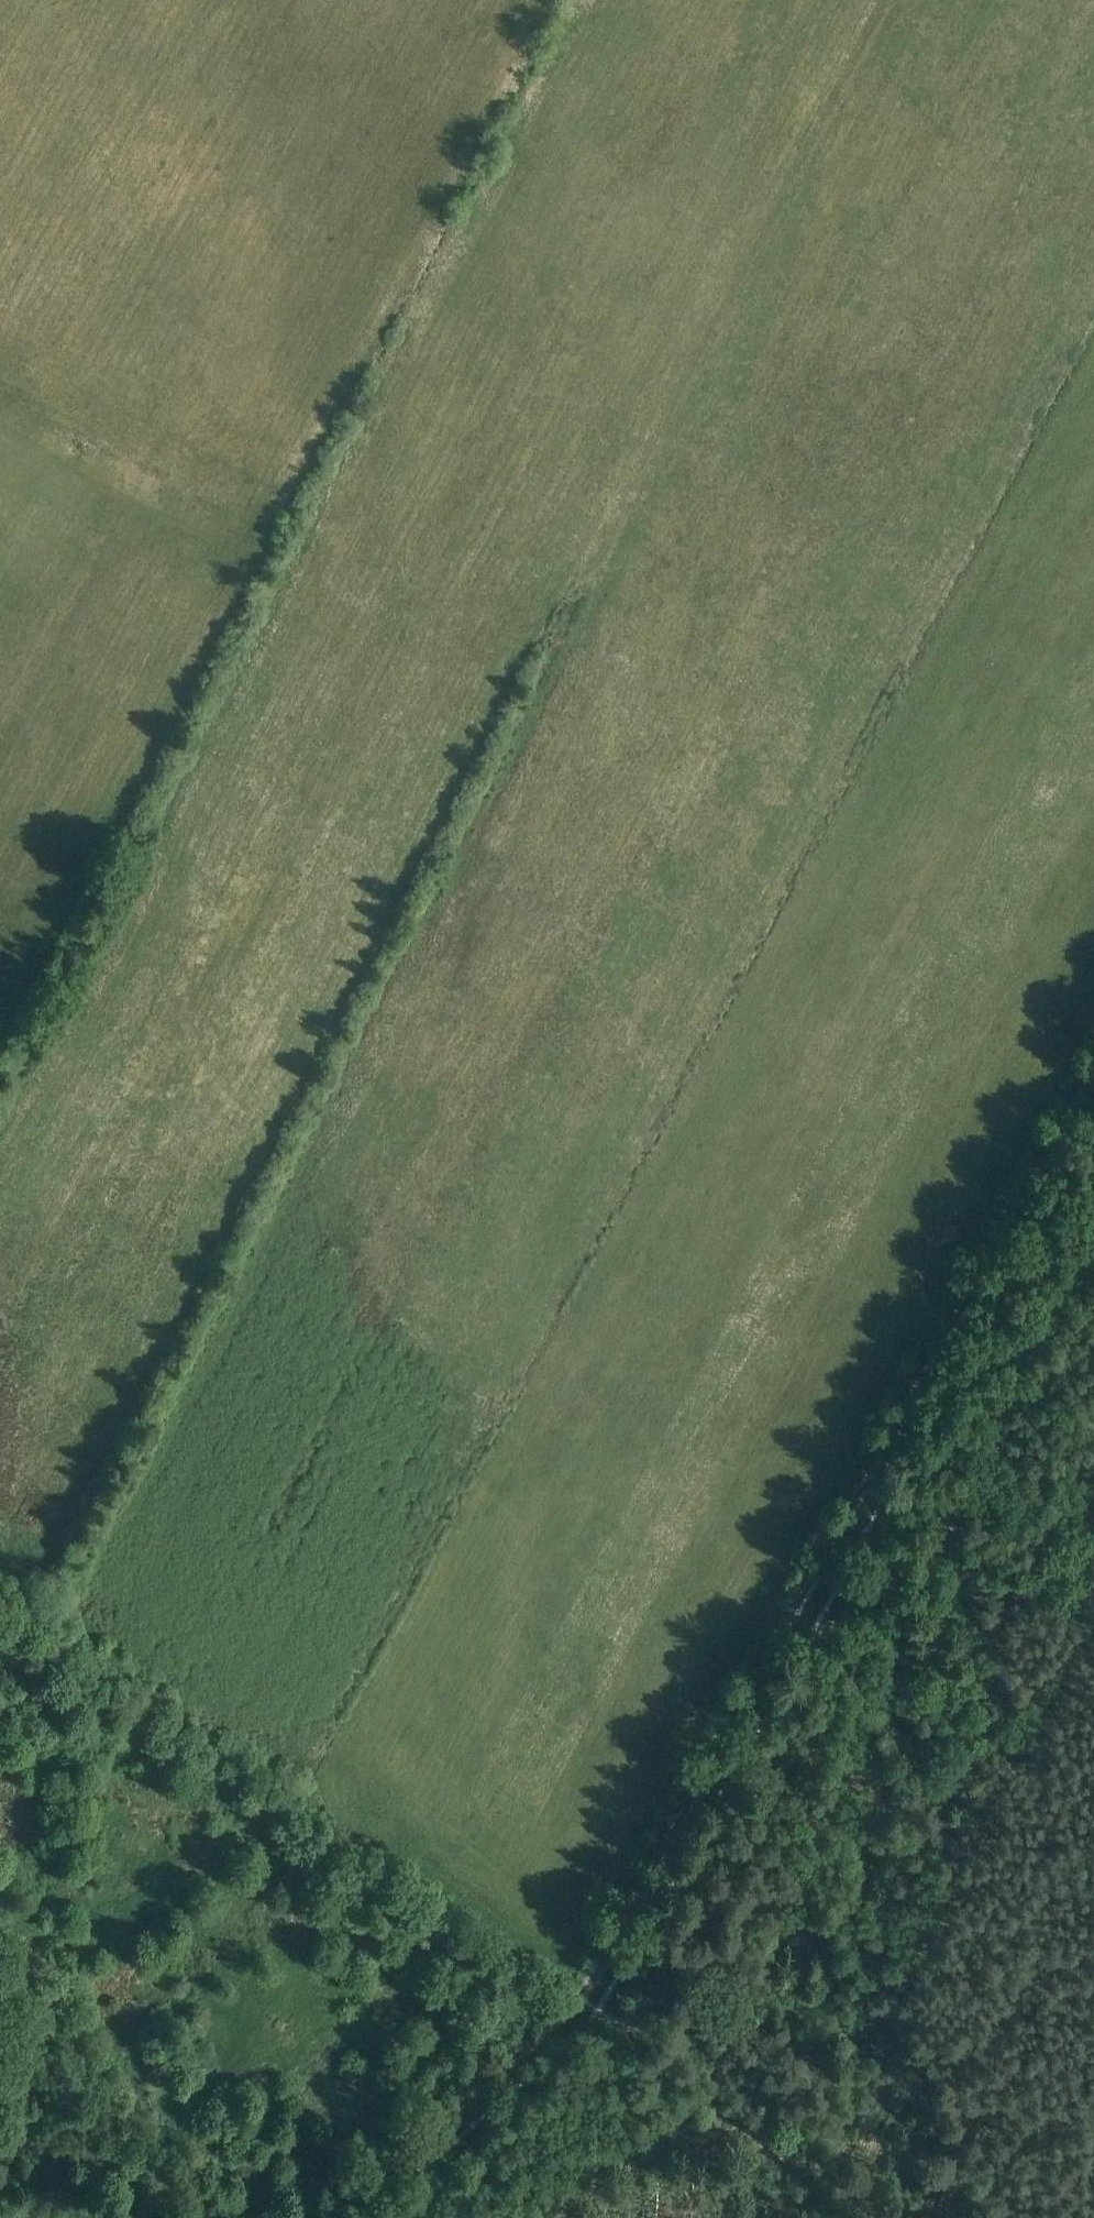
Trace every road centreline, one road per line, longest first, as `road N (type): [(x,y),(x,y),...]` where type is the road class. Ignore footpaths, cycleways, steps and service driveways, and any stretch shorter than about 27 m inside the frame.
road 1 (track): [(1093,1067),(590,1983),(326,2217)]
road 2 (track): [(601,2007),(893,2217)]

